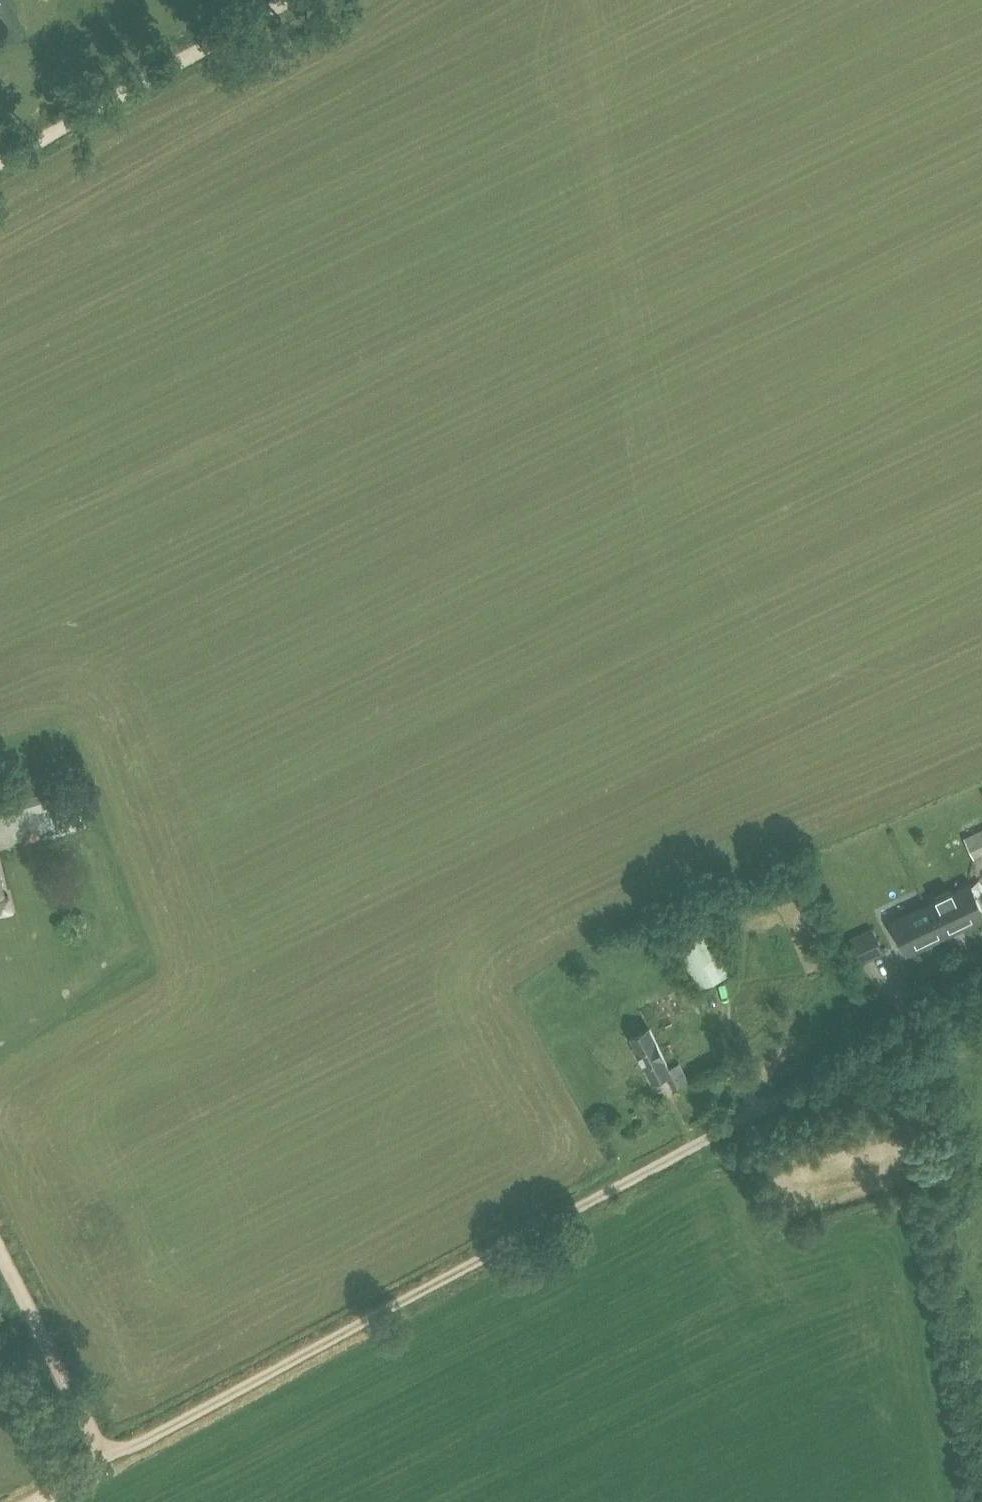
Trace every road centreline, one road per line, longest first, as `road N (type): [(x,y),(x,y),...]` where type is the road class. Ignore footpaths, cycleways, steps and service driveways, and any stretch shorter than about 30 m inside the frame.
road 1 (track): [(101,1451),(134,1443),(981,994)]
road 2 (track): [(285,0),(0,160)]
road 3 (track): [(34,1501),(101,1451),(0,1251)]

